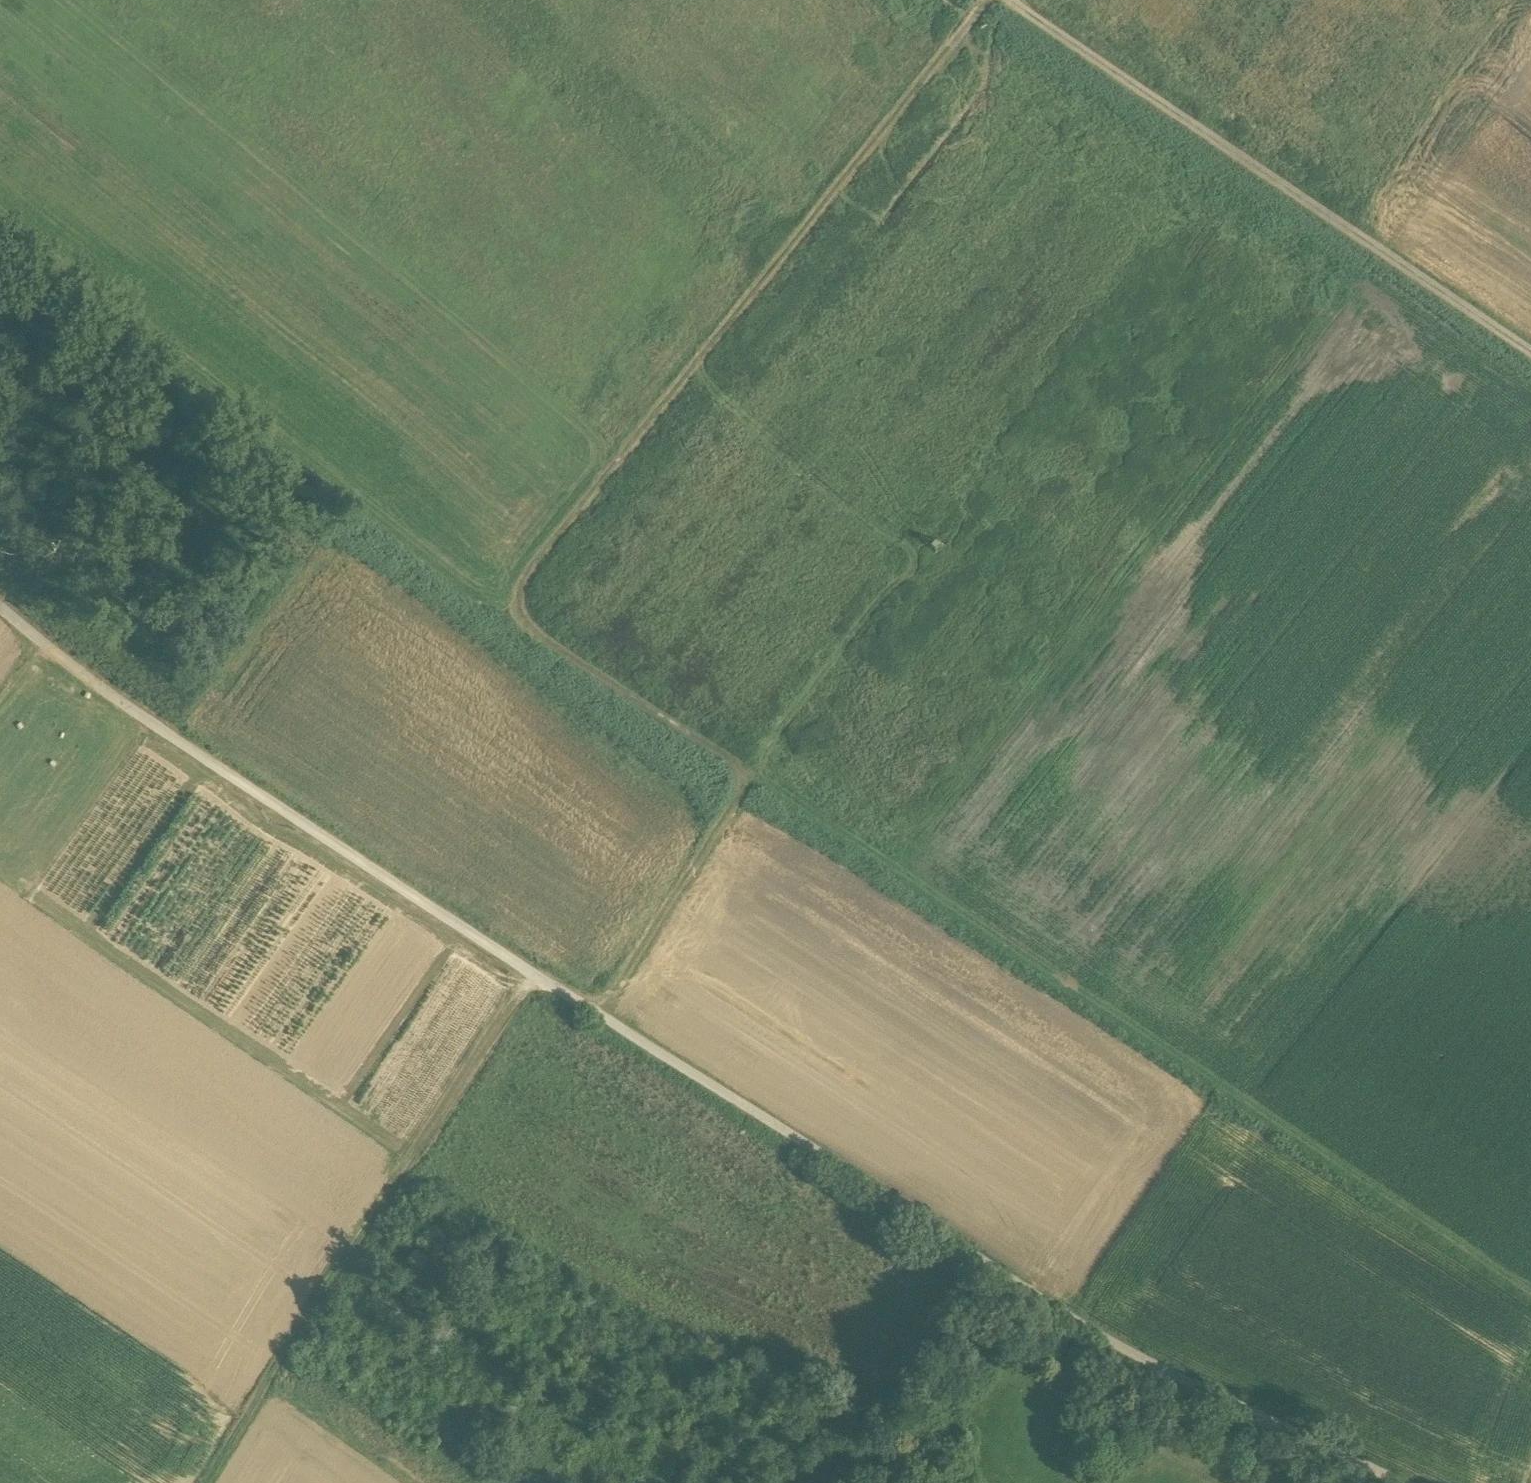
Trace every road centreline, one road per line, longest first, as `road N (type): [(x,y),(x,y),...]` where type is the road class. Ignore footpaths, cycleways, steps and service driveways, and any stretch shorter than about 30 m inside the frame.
road 1 (track): [(0,212),(541,633),(1530,1286)]
road 2 (track): [(1380,1482),(1093,1342),(167,738),(0,610)]
road 3 (track): [(516,615),(1009,5)]
road 4 (track): [(1530,360),(1003,0)]
road 5 (track): [(232,1482),(547,992)]
road 6 (track): [(608,1026),(769,789)]
road 7 (track): [(971,1306),(861,1482)]

